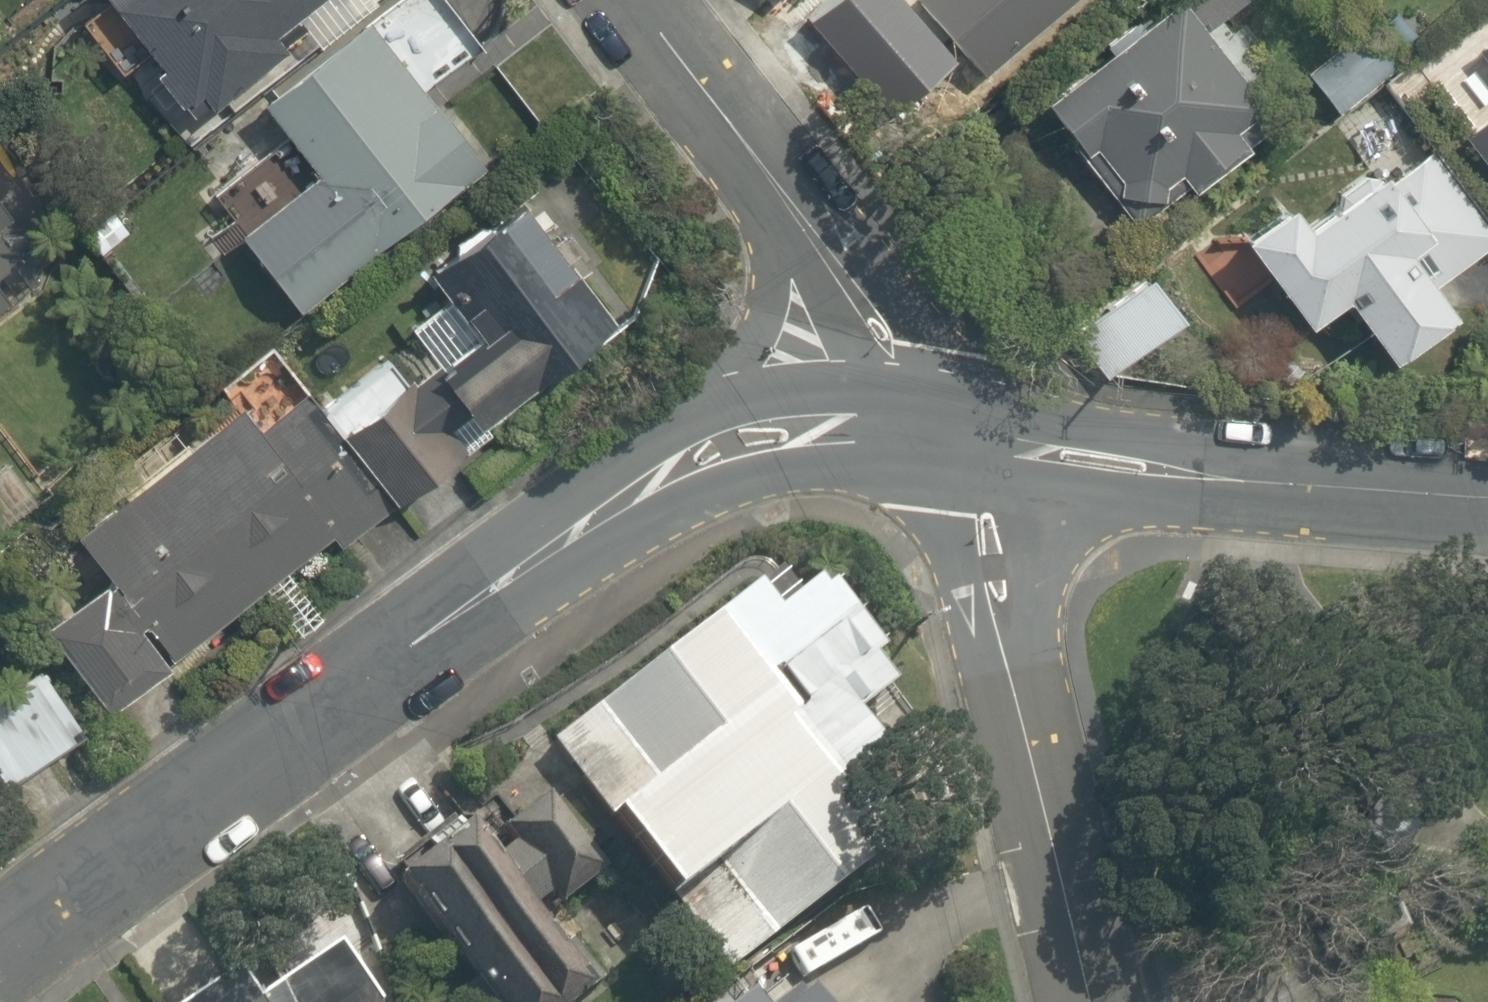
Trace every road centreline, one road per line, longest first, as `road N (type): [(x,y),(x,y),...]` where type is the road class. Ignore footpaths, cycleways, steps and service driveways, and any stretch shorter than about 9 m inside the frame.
road 1 (residential): [(0,941),(381,677),(742,461),(933,480)]
road 2 (residential): [(596,0),(765,243),(860,404),(933,480)]
road 3 (residential): [(933,480),(1300,506),(1487,510)]
road 4 (residential): [(933,480),(1075,1001)]

